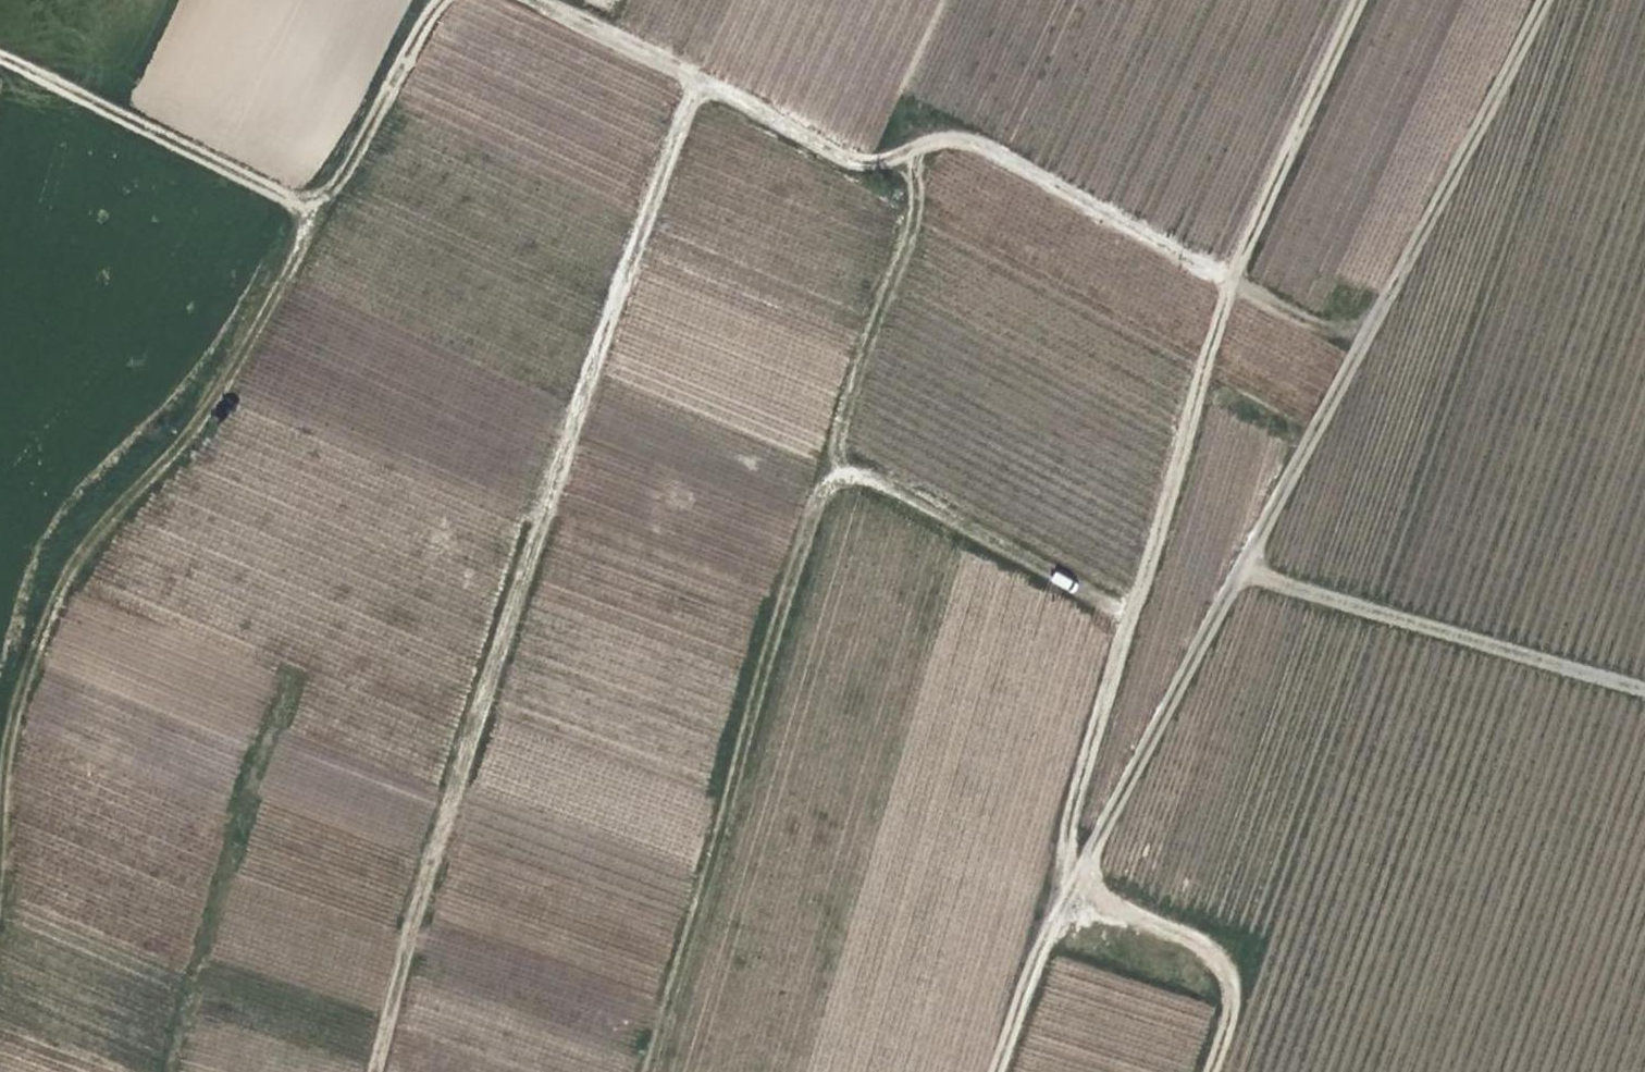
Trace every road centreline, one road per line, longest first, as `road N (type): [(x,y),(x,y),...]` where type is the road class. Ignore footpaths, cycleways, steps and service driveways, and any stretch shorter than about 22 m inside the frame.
road 1 (track): [(1191,1071),(1232,951),(1099,881),(1076,843),(1074,795),(1154,548),(1226,271),(972,144),(871,162),(842,157),(530,0)]
road 2 (track): [(996,1071),(1049,929),(1543,0)]
road 3 (track): [(689,80),(462,775),(379,1071)]
road 4 (track): [(647,1071),(813,503),(849,478),(884,481),(1129,622)]
road 5 (track): [(0,858),(10,746),(50,604),(218,400),(315,202)]
road 6 (track): [(443,0),(427,11),(315,202),(291,203),(0,55)]
road 7 (track): [(1354,0),(1226,271),(1360,346)]
road 8 (track): [(1239,574),(1644,694)]

